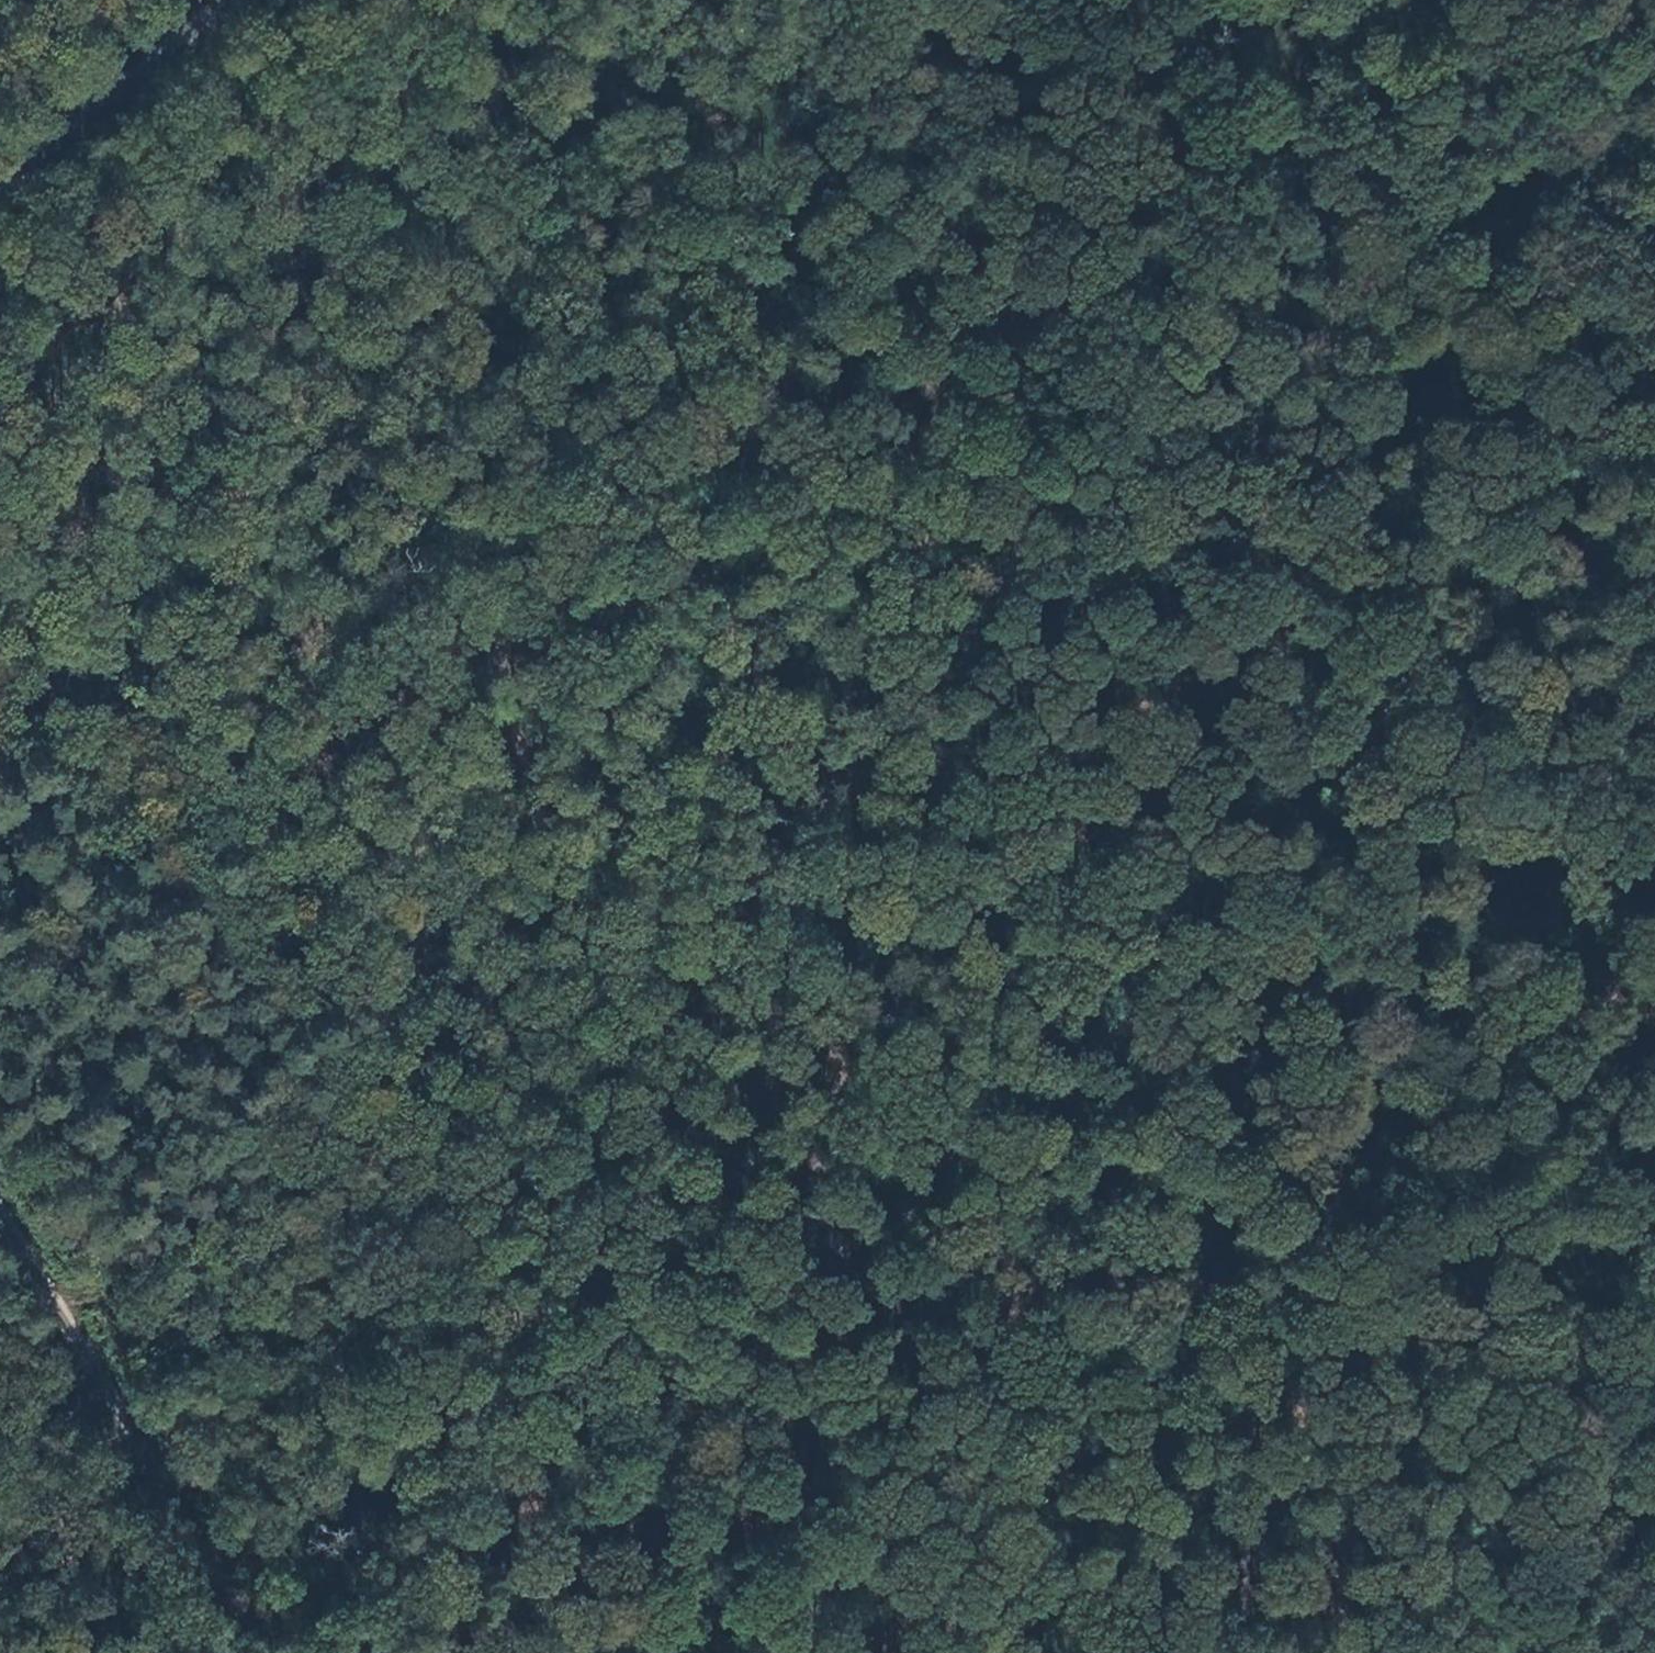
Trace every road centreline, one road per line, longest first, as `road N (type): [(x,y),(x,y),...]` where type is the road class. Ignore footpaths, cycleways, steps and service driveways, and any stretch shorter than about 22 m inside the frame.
road 1 (track): [(279,1652),(0,1193)]
road 2 (track): [(0,188),(233,0)]

